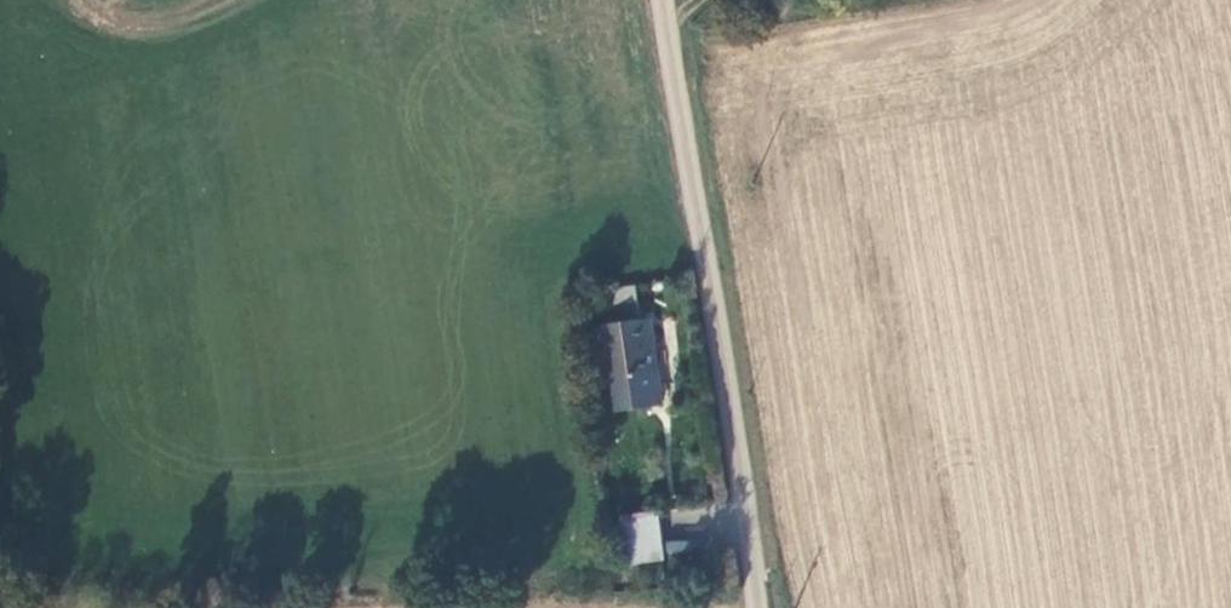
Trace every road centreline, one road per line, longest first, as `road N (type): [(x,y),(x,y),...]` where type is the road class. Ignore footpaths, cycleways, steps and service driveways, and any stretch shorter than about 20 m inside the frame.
road 1 (unclassified): [(666,0),(758,607)]

